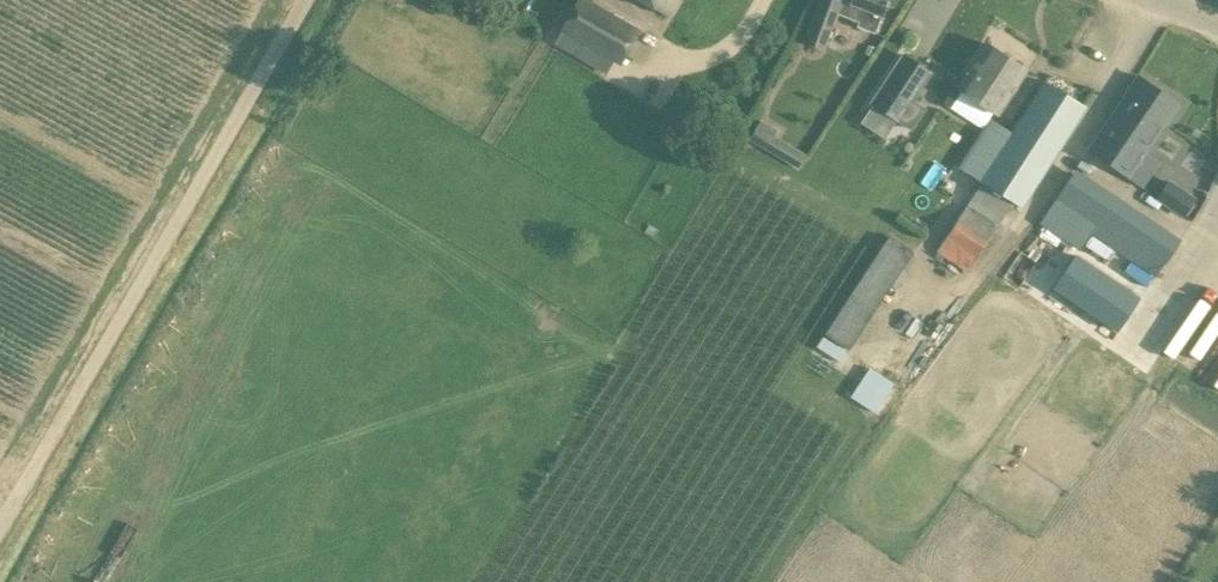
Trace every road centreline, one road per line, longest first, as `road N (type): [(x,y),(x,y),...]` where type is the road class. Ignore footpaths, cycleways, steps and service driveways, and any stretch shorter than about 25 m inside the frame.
road 1 (unclassified): [(0,527),(308,0)]

